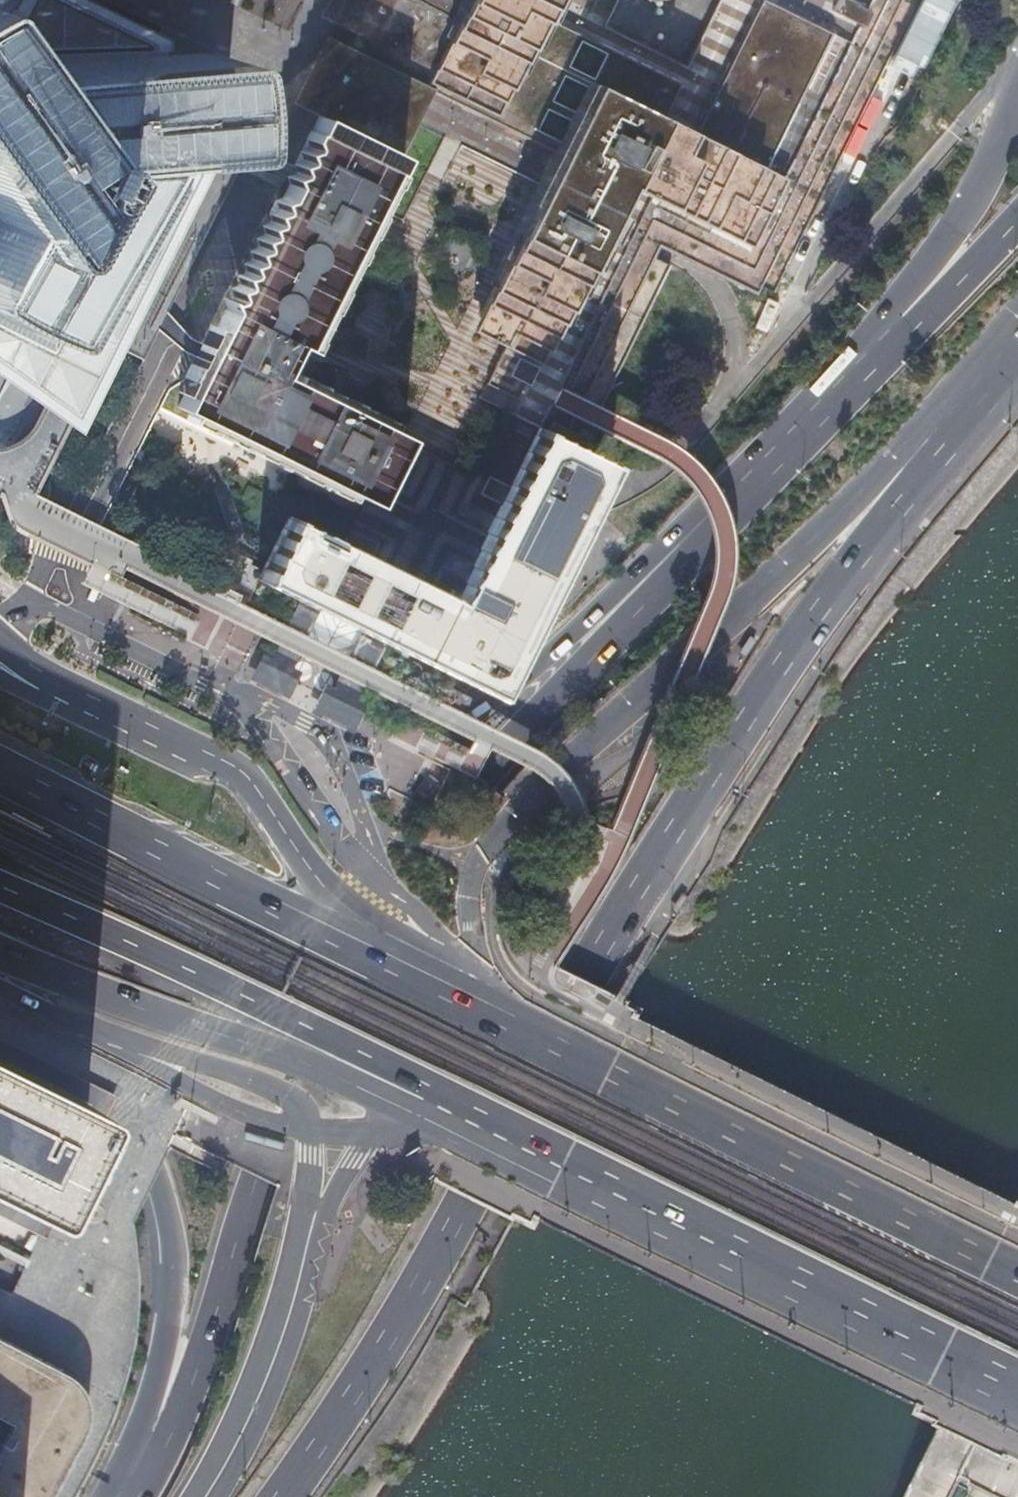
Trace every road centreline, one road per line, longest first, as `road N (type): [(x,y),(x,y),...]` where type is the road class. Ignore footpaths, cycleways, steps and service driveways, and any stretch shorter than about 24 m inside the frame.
road 1 (primary): [(282,1496),(389,1337),(659,856),(821,606),(954,422)]
road 2 (residential): [(495,172),(679,260),(722,309),(733,349),(723,401),(658,474),(622,485),(562,477),(216,306),(321,96),(334,91)]
road 3 (primary): [(744,489),(416,853),(366,919),(294,1069),(197,1370),(156,1443)]
road 4 (primary): [(583,1049),(503,982),(487,956),(482,886),(507,828),(581,745),(954,422)]
road 5 (motorway): [(744,489),(700,512),(489,705),(423,747),(371,768),(290,779),(174,765),(87,743),(0,703)]
road 6 (primary): [(0,989),(94,1030),(267,1084),(292,1101),(309,1132),(297,1232),(272,1328),(192,1496)]
road 7 (trunk): [(455,1115),(1017,1397)]
road 8 (motorway): [(0,986),(113,1074),(151,1155),(172,1274),(156,1443)]
road 9 (motorway): [(0,885),(335,1040),(455,1115)]
road 10 (trunk): [(1017,1267),(583,1049)]
road 11 (primary): [(0,953),(455,1115)]
road 12 (motorway): [(401,960),(0,767)]
road 13 (primary): [(1017,93),(977,187),(884,340)]
road 14 (primary): [(401,960),(325,887),(252,781),(213,755)]
road 15 (primary): [(213,755),(60,681),(0,641)]
road 16 (residential): [(213,755),(144,748),(0,678)]
road 17 (residential): [(495,172),(534,160),(612,0)]
road 18 (residential): [(150,0),(334,91)]
road 19 (primary): [(884,340),(744,489)]
road 20 (trunk): [(583,1049),(401,960)]
road 21 (primary): [(1017,217),(884,340)]
road 22 (residential): [(334,91),(495,172)]

